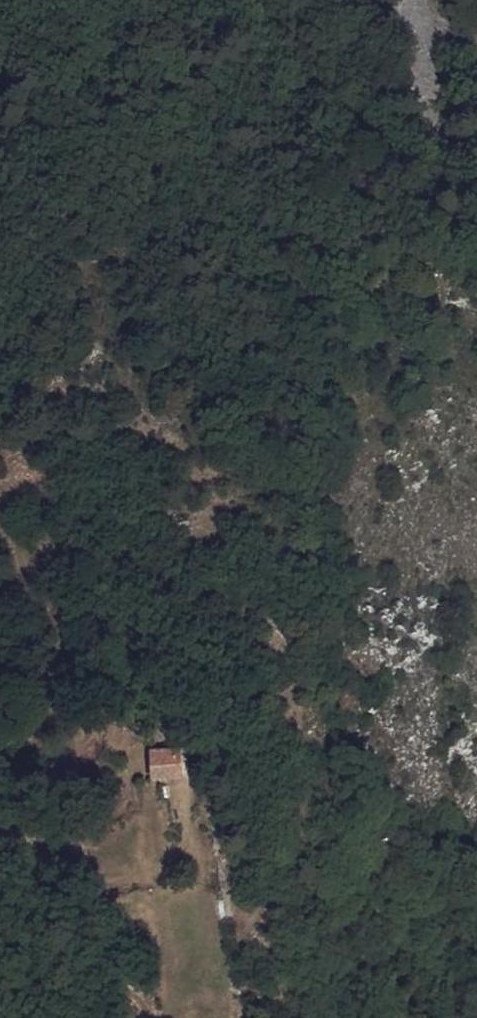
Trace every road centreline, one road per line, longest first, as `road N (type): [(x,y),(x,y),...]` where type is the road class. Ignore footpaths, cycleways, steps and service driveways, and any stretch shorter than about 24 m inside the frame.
road 1 (track): [(0,497),(119,739)]

